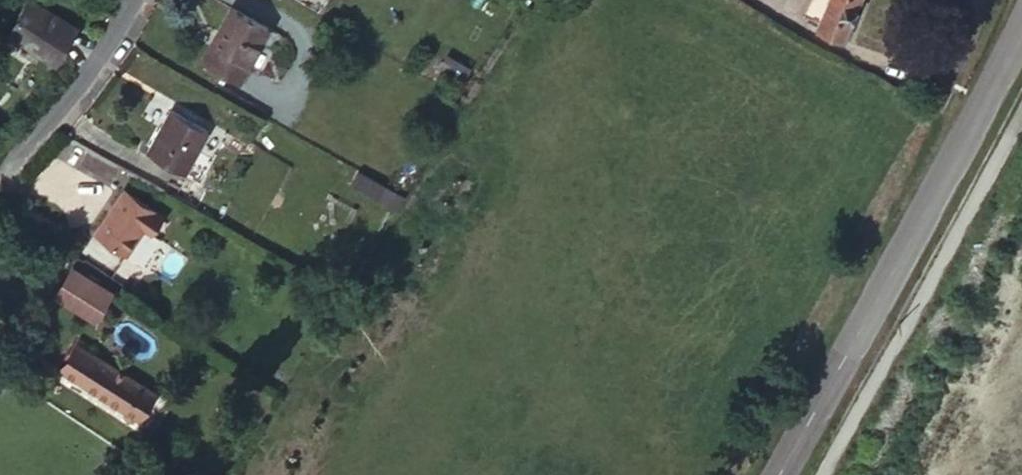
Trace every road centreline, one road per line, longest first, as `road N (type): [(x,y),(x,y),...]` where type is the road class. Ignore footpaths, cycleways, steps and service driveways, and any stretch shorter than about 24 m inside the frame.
road 1 (secondary): [(1021,29),(778,474)]
road 2 (unclassified): [(131,0),(102,58),(0,177)]

